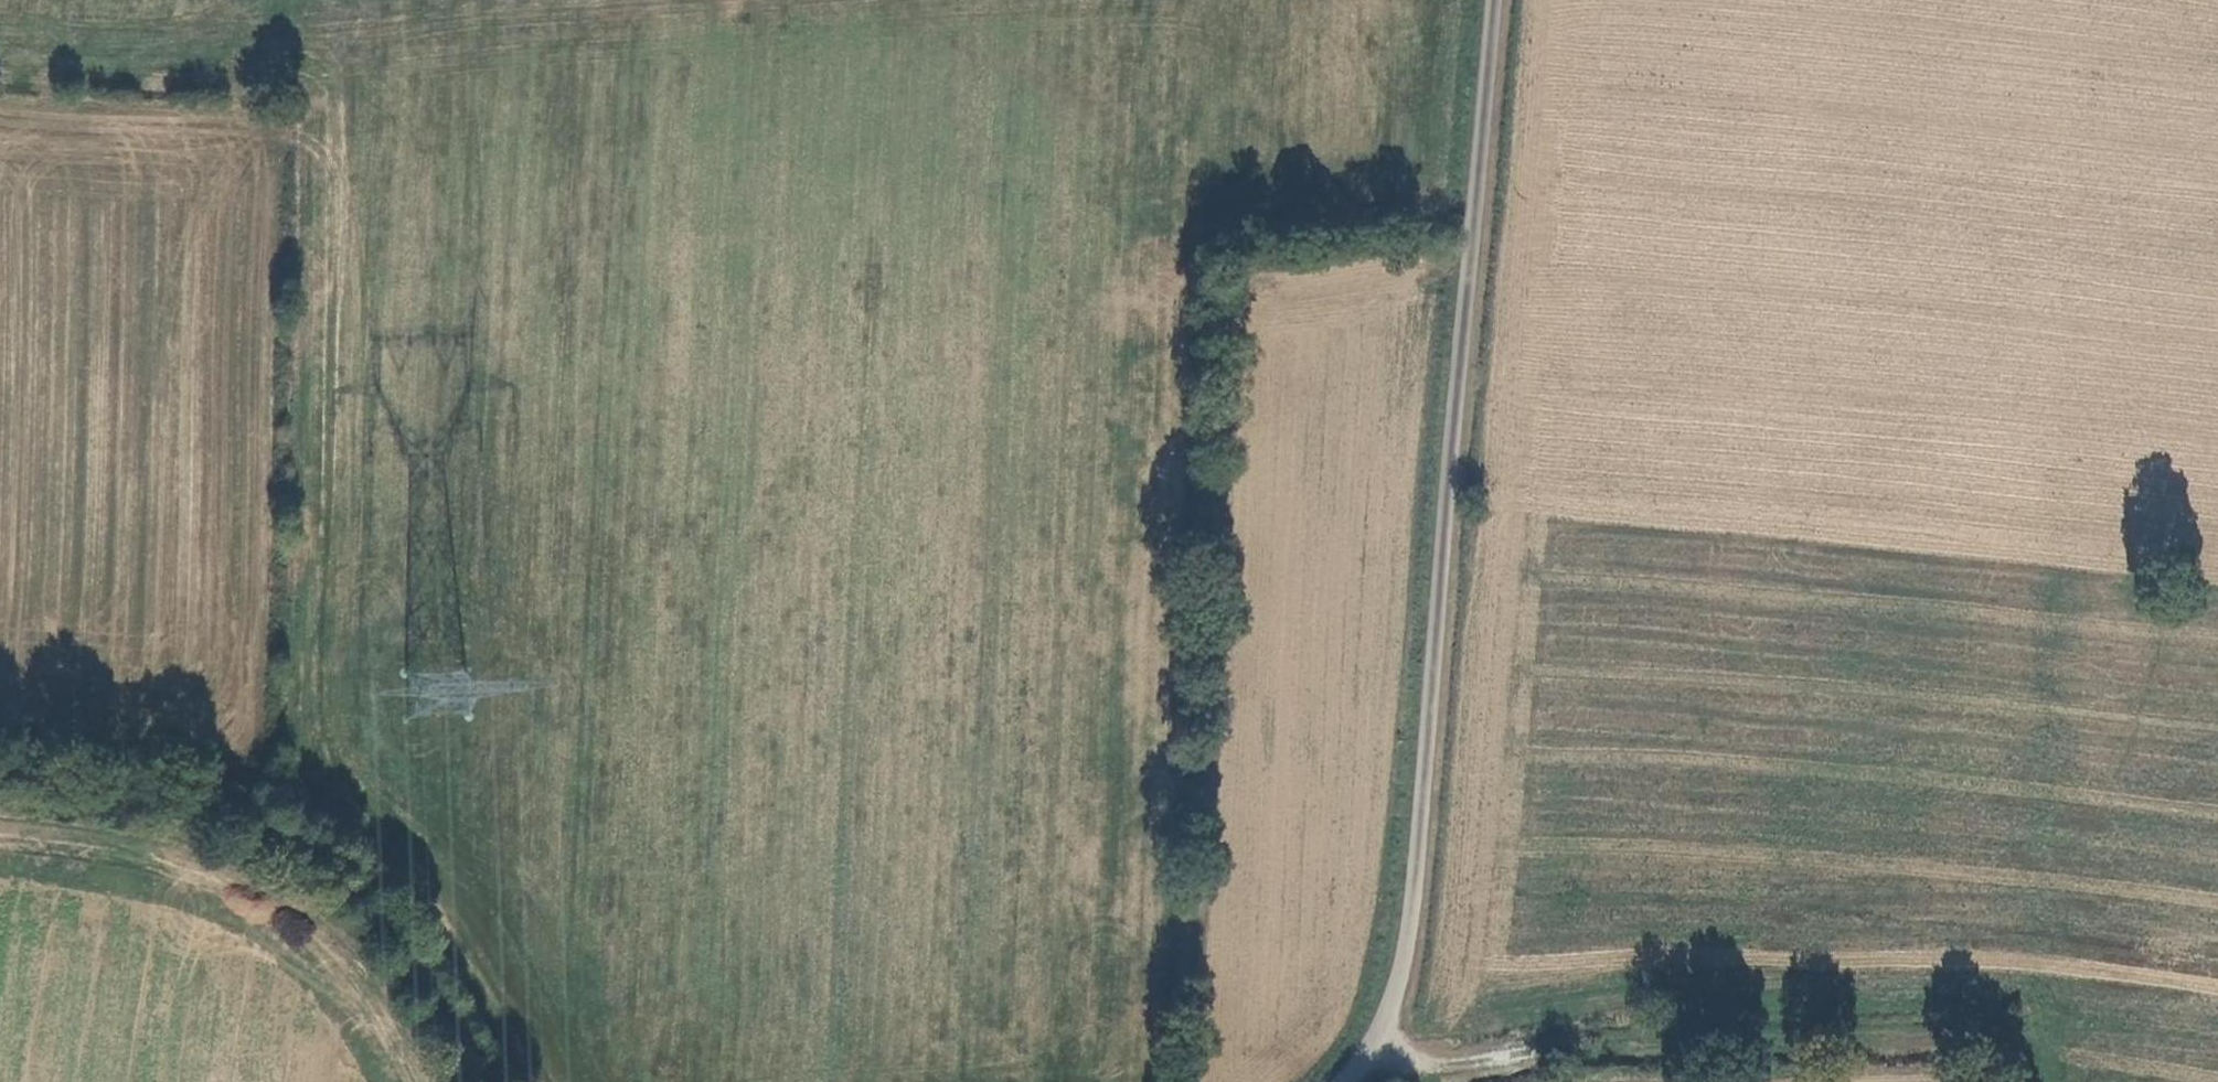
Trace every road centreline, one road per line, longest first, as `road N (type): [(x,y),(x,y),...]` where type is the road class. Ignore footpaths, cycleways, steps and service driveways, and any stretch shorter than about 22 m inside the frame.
road 1 (unclassified): [(1500,0),(1417,874),(1393,1023),(1343,1081)]
road 2 (track): [(491,1081),(432,964),(363,880),(132,770),(0,766)]

